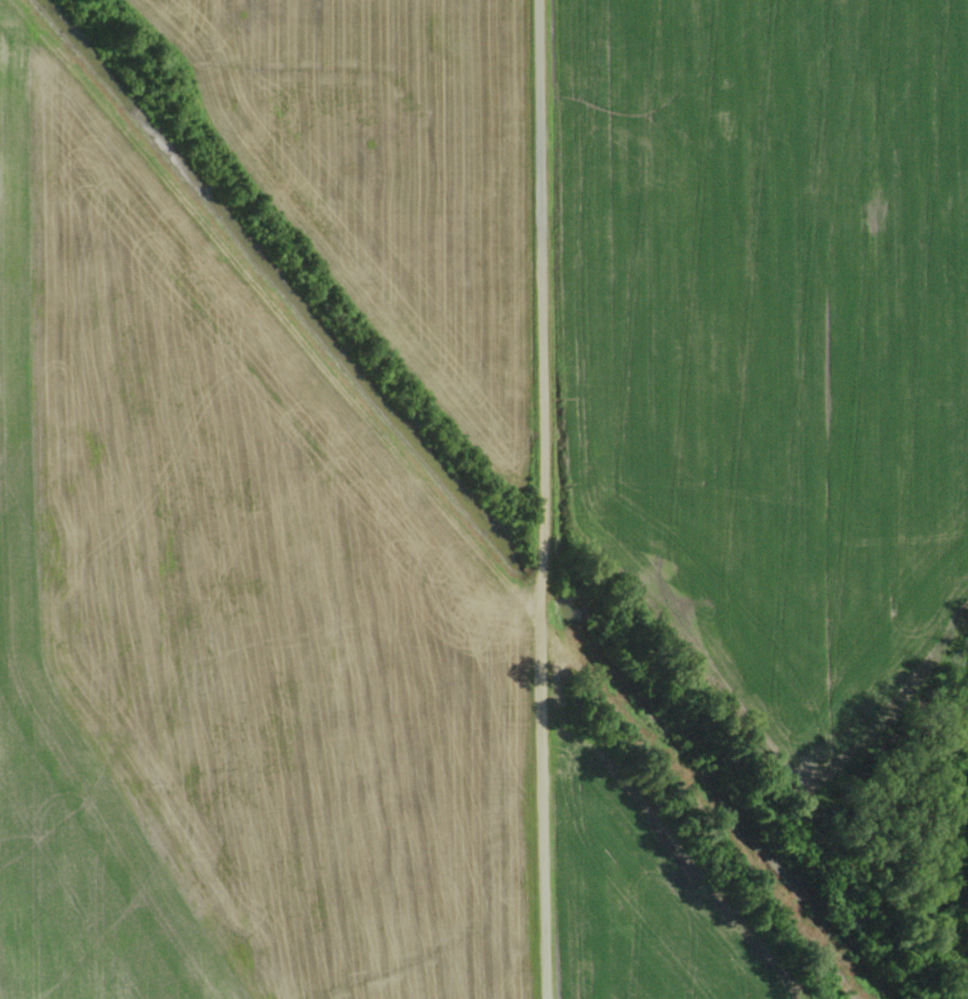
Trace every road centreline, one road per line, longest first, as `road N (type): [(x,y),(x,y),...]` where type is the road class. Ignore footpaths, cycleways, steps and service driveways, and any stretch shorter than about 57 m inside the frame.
road 1 (residential): [(547,998),(537,0)]

